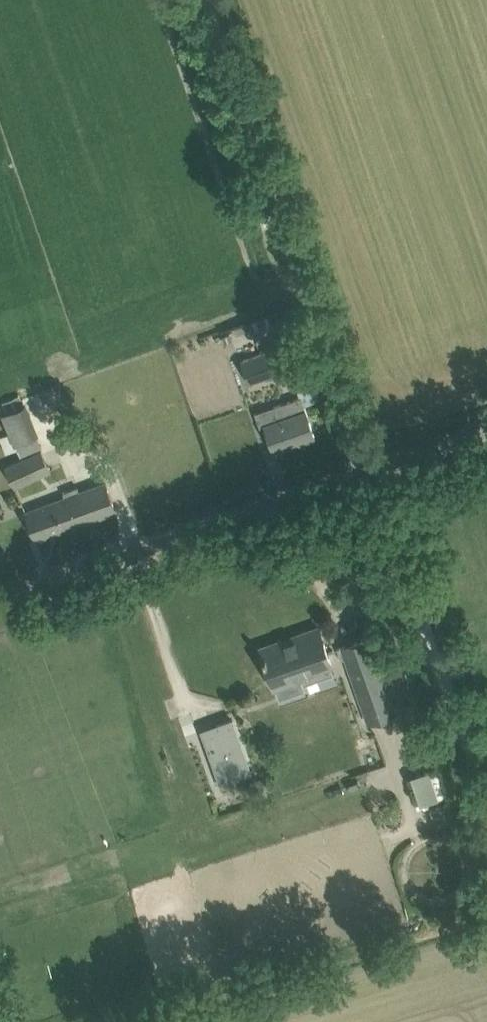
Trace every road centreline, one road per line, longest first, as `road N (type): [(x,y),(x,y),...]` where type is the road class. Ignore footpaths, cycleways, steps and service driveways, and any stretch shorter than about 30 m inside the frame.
road 1 (unclassified): [(0,607),(486,438)]
road 2 (track): [(352,485),(486,872)]

